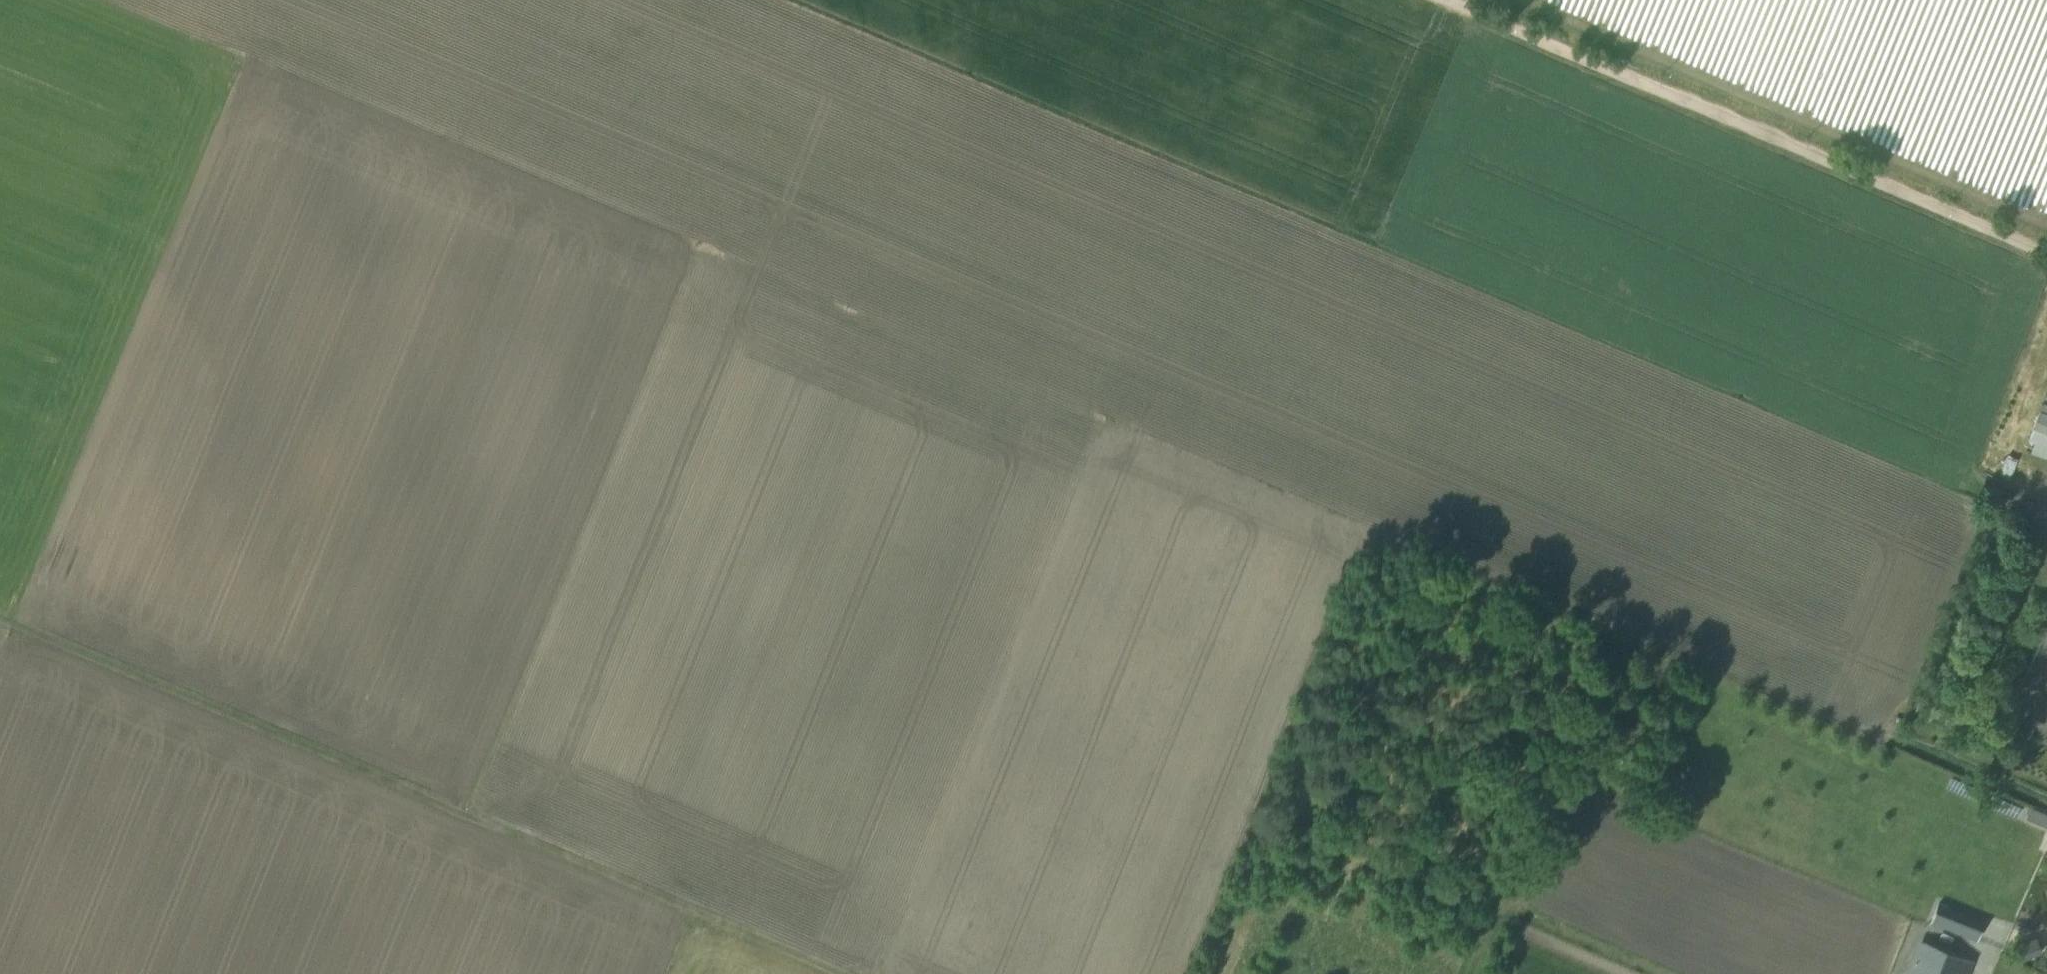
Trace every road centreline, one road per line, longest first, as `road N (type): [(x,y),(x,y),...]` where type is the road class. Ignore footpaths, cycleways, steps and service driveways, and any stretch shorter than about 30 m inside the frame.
road 1 (track): [(855,973),(0,613)]
road 2 (track): [(1454,0),(2046,251)]

